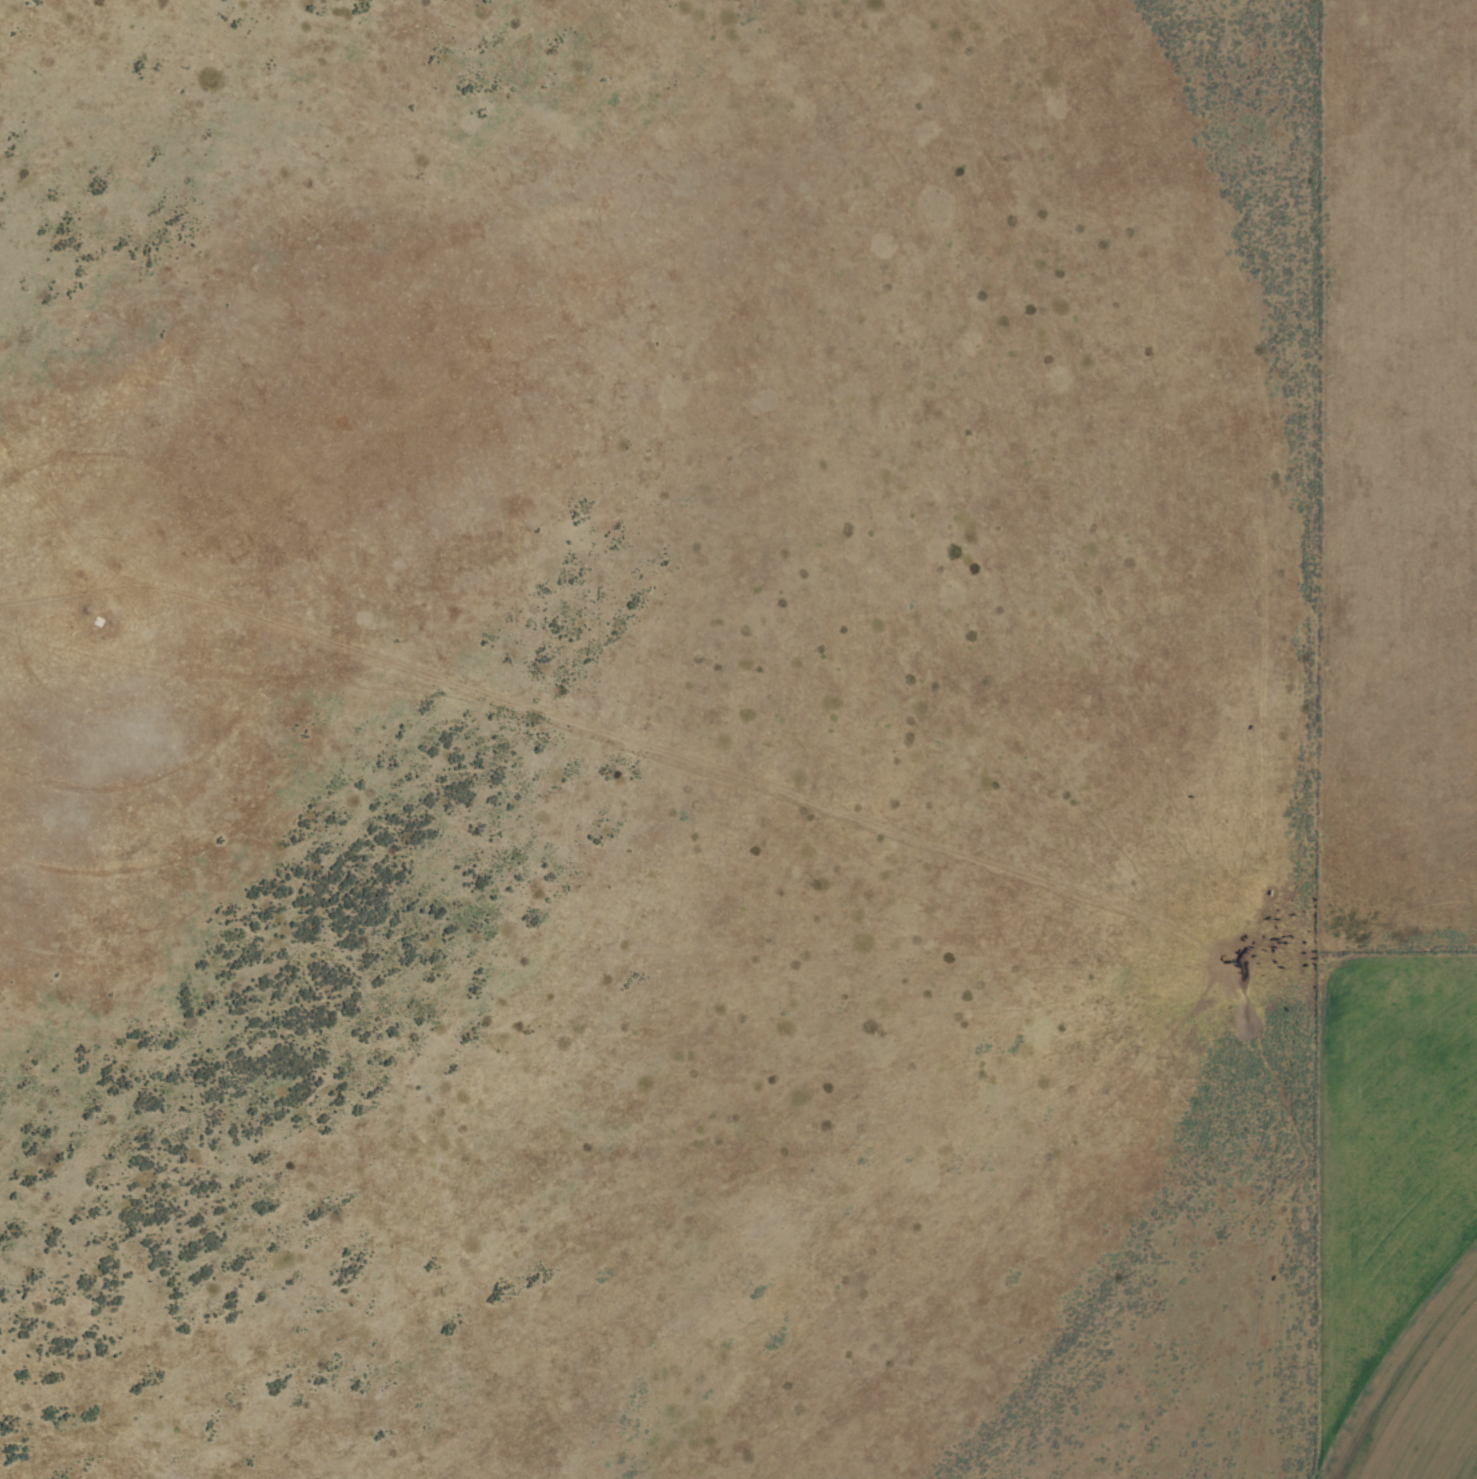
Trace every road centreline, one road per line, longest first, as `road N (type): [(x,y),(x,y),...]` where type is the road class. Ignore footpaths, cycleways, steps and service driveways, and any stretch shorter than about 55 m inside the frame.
road 1 (track): [(0,645),(457,649),(690,688),(1303,927),(1476,935)]
road 2 (track): [(1272,1478),(1303,927),(1292,0)]
road 3 (track): [(564,0),(524,28),(247,328),(0,441)]

